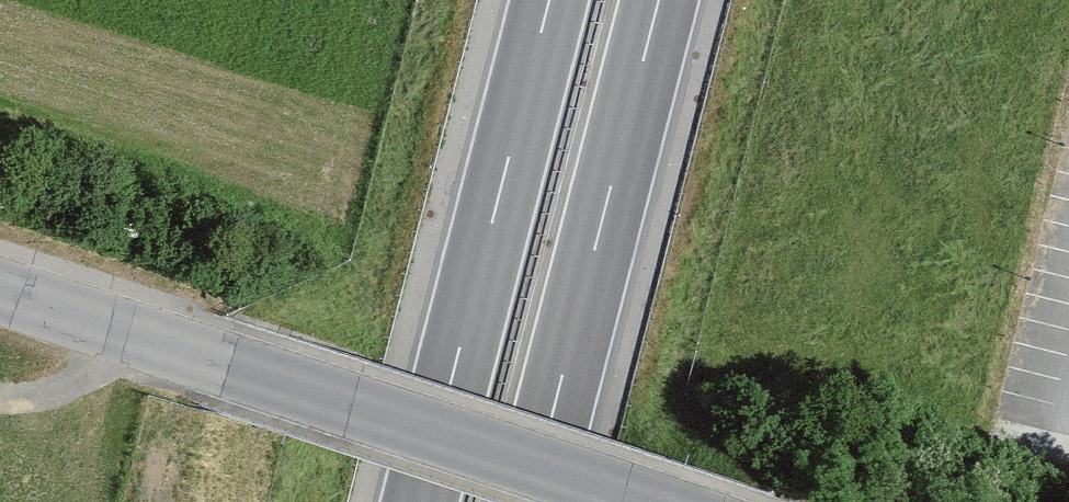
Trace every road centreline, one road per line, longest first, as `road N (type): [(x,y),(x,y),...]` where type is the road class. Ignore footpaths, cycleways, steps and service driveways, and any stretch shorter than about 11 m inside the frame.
road 1 (unclassified): [(644,501),(0,287)]
road 2 (motorway): [(548,0),(418,501)]
road 3 (motorway): [(529,501),(658,0)]

